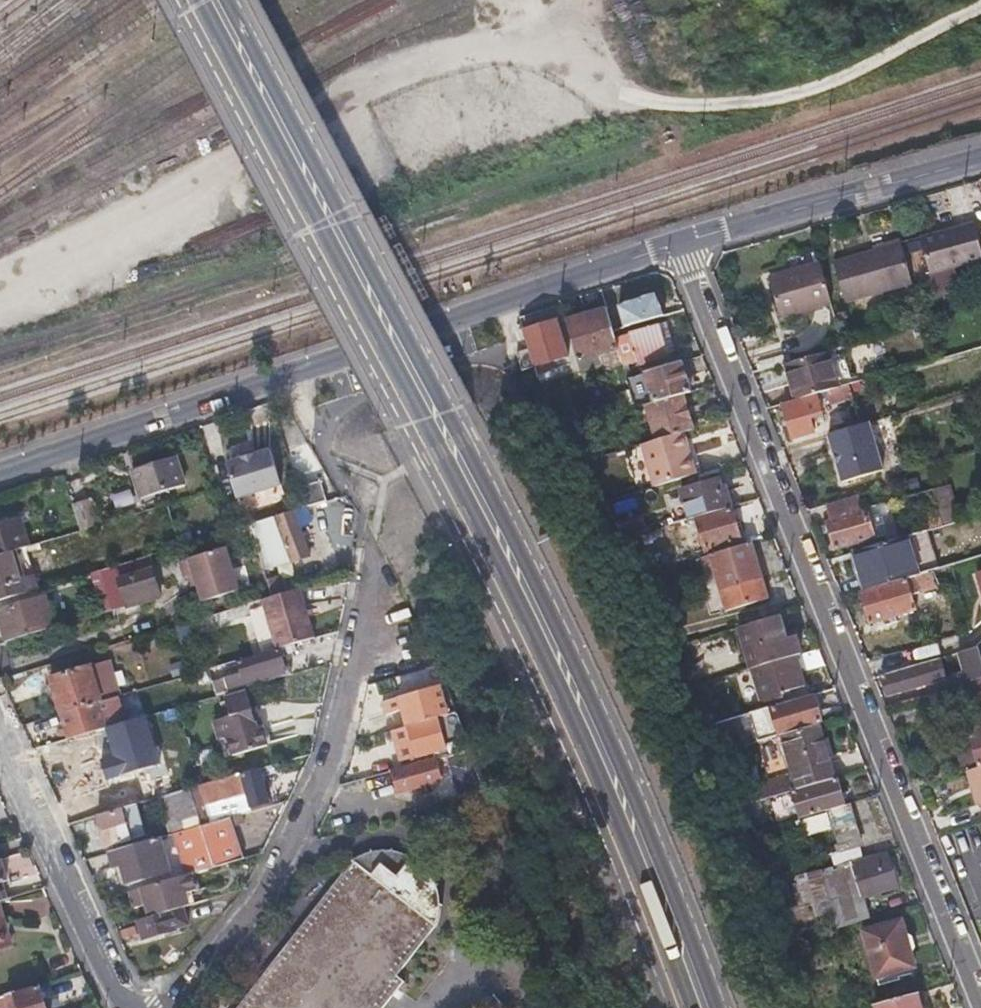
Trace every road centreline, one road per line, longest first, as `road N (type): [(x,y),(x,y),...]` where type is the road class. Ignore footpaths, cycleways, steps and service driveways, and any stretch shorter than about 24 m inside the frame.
road 1 (secondary): [(705,1007),(470,507),(202,0)]
road 2 (residential): [(980,997),(679,242)]
road 3 (residential): [(382,559),(332,754),(273,888),(173,1007)]
road 4 (residential): [(439,325),(0,474)]
road 5 (residential): [(679,242),(980,159)]
road 6 (residential): [(127,1007),(0,736)]
road 7 (residential): [(439,325),(679,242)]

